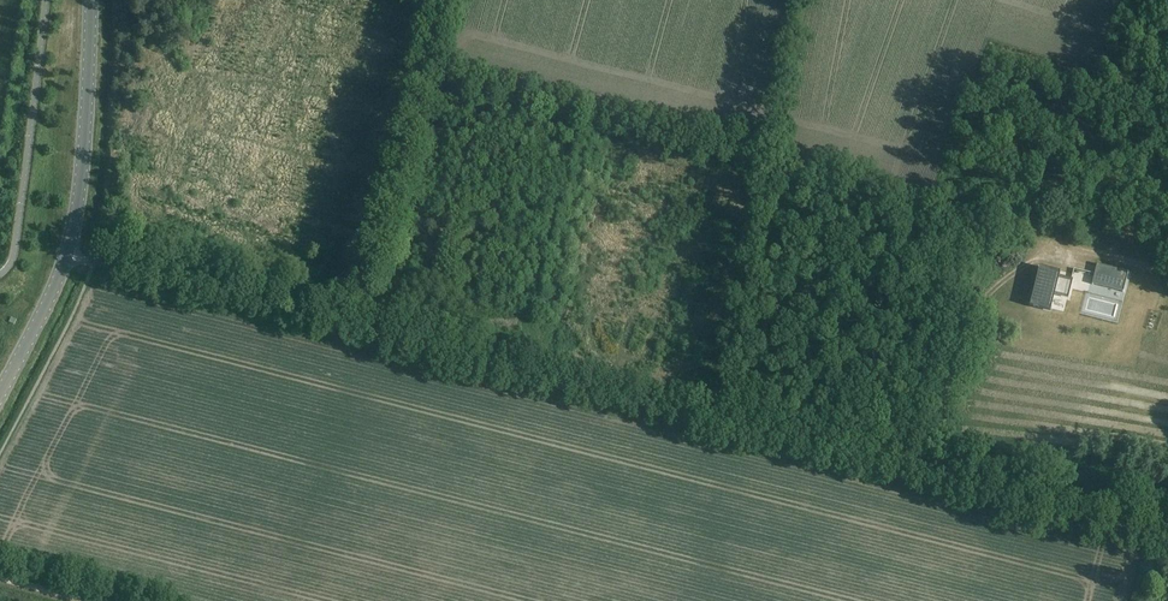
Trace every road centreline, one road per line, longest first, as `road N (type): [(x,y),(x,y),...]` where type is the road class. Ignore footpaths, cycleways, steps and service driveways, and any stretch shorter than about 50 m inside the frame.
road 1 (secondary): [(0,389),(68,254),(85,177),(92,0)]

